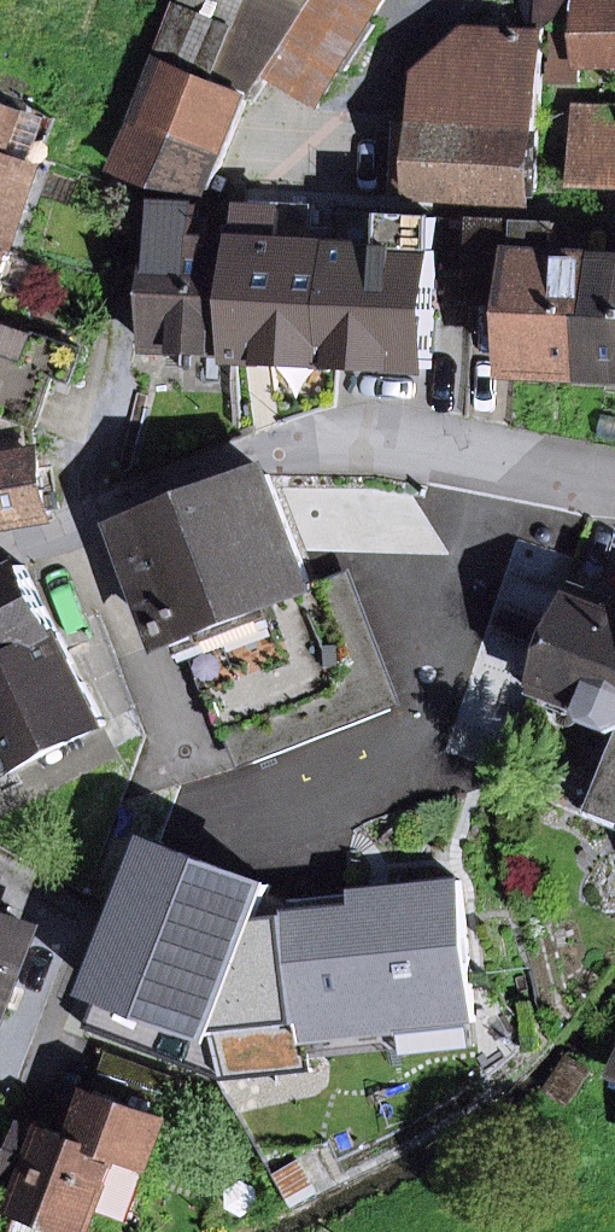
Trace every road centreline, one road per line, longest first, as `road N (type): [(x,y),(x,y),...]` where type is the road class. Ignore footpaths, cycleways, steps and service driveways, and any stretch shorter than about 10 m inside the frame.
road 1 (residential): [(614,483),(369,436),(328,437),(0,550)]

